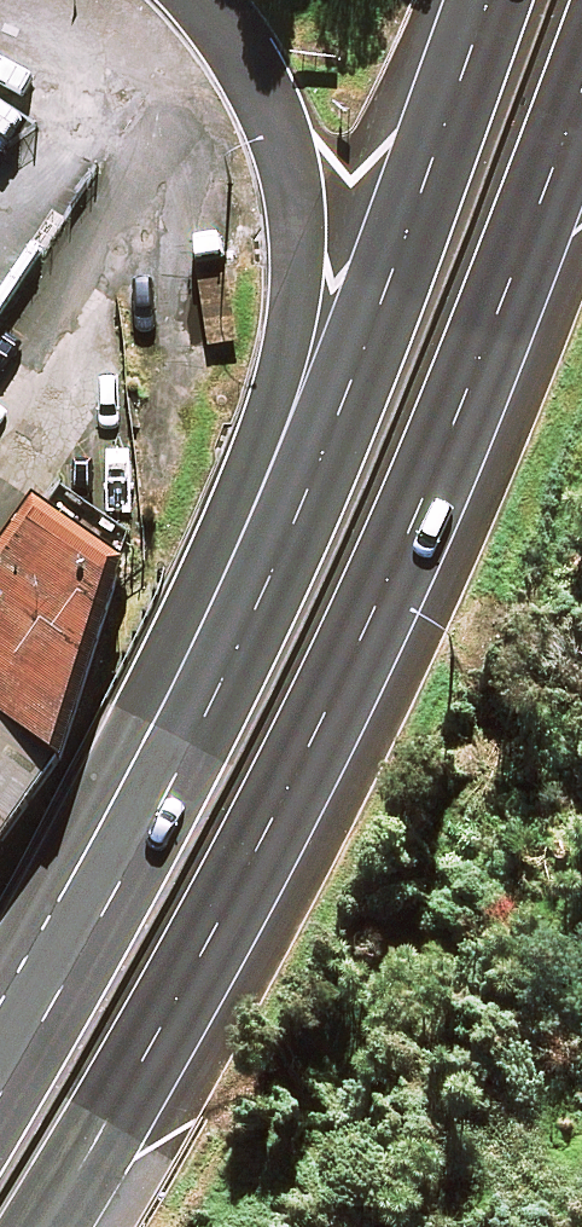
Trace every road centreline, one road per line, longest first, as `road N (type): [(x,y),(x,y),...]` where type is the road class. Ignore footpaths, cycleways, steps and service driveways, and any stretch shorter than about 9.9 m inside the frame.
road 1 (trunk): [(581,93),(410,543),(269,846),(182,1004),(40,1226)]
road 2 (trunk): [(0,1086),(151,830),(269,602),(365,370),(493,0)]
road 3 (trunk): [(0,977),(196,588),(290,359),(307,276),(296,140),(270,82),(208,0)]

